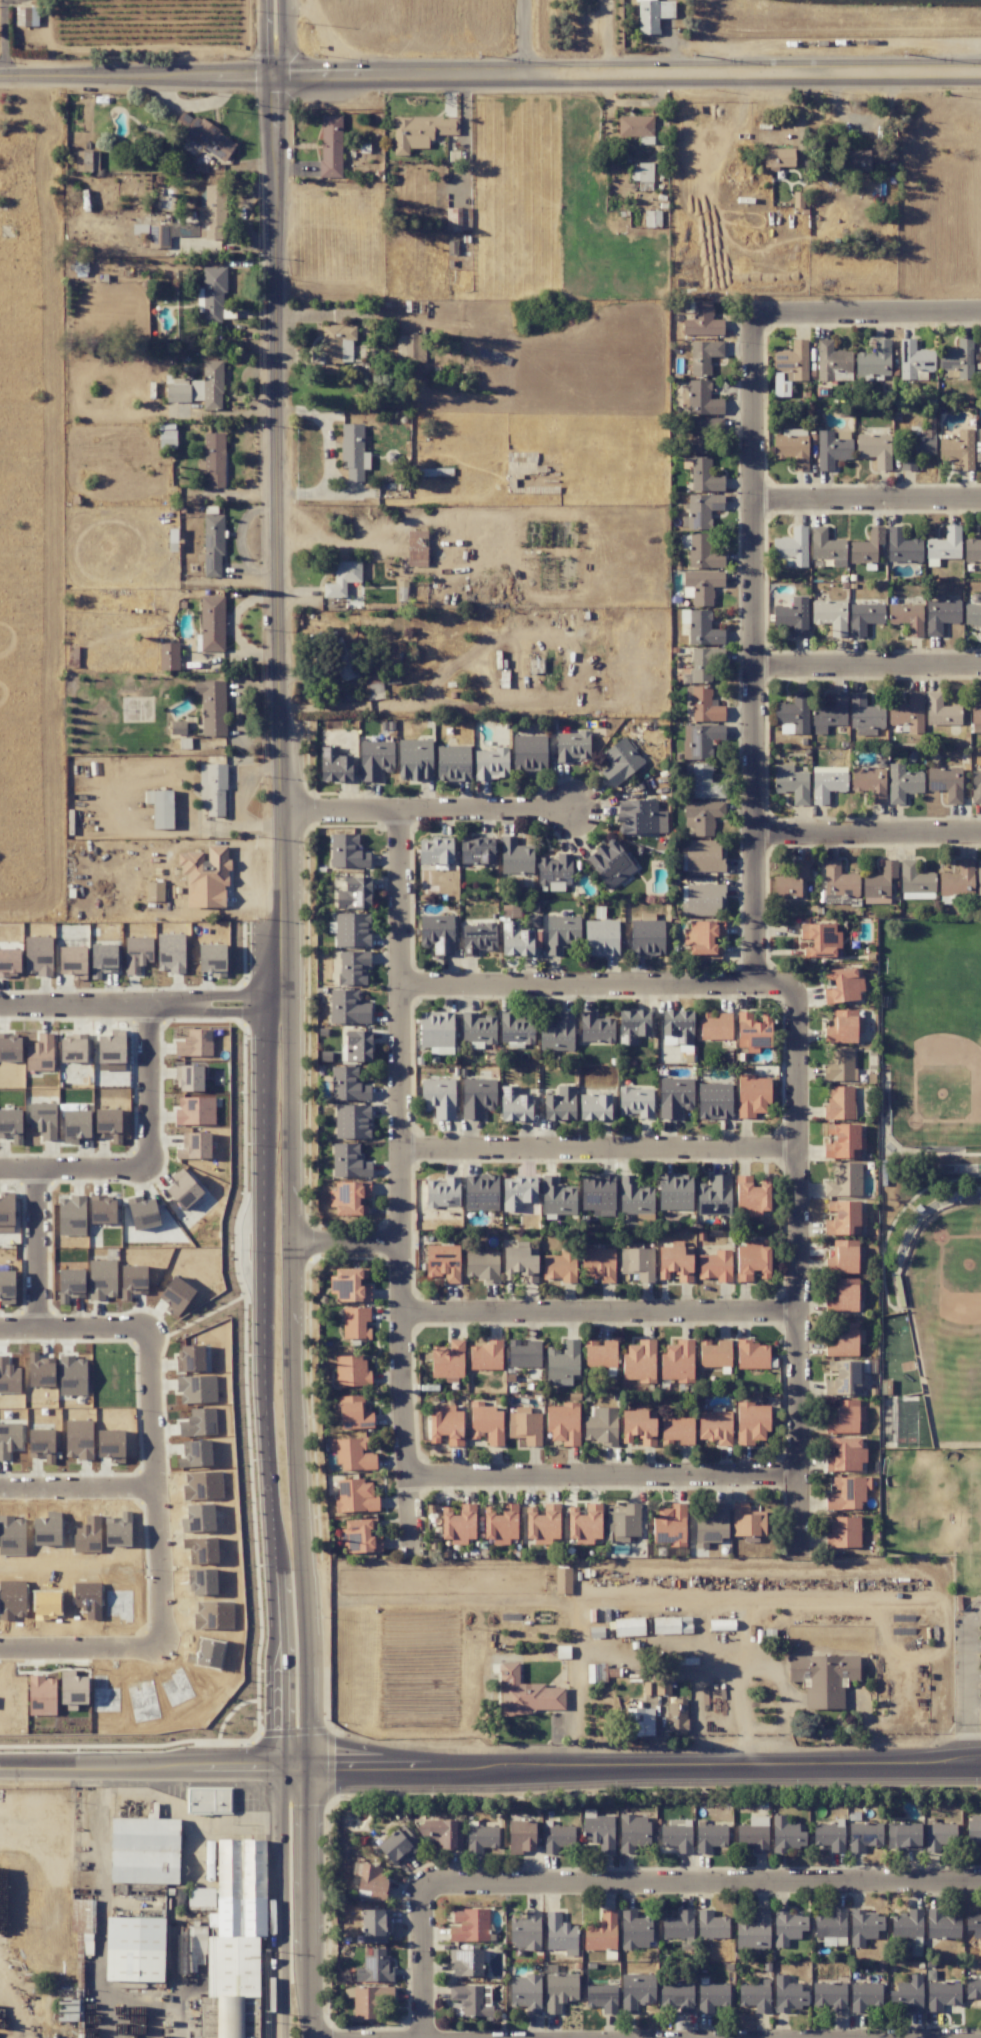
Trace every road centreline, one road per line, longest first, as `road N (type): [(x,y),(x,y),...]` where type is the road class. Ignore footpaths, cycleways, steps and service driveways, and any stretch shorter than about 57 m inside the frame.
road 1 (secondary): [(274,97),(282,1024)]
road 2 (secondary): [(282,1024),(274,1034),(268,1384),(283,1803)]
road 3 (residential): [(411,1554),(400,1241),(403,811)]
road 4 (tertiary): [(980,62),(386,65),(255,76)]
road 5 (secondary): [(306,1745),(291,1051),(282,1024)]
road 6 (tertiary): [(265,85),(980,81)]
road 7 (tertiary): [(980,1765),(291,1765)]
road 8 (residential): [(752,313),(758,991)]
road 9 (residential): [(0,1325),(150,1328),(170,1623),(152,1643),(0,1646)]
road 10 (residential): [(795,989),(801,1551)]
road 11 (residential): [(980,1885),(422,1887)]
road 12 (residential): [(795,1156),(402,1151)]
road 13 (residential): [(795,989),(402,986)]
road 14 (residential): [(408,1315),(797,1317)]
road 15 (residential): [(409,1479),(797,1481)]
road 16 (residential): [(0,1167),(154,1158),(158,999)]
road 17 (residential): [(579,808),(281,812)]
road 18 (tertiary): [(291,1765),(0,1768)]
road 19 (secondary): [(306,2009),(306,1745)]
road 20 (tertiary): [(0,76),(255,76)]
road 21 (secondary): [(283,1803),(284,2037)]
road 22 (residential): [(980,500),(751,502)]
road 23 (residential): [(980,312),(752,313)]
road 24 (residential): [(980,669),(755,669)]
road 25 (residential): [(980,833),(758,832)]
road 26 (residential): [(197,997),(0,1000)]
road 27 (residential): [(0,1485),(163,1483)]
road 28 (residential): [(46,1325),(45,1166)]
road 29 (residential): [(422,1887),(424,2037)]
road 30 (residential): [(263,1000),(254,991),(197,997),(212,1008),(255,1008),(263,1000)]

